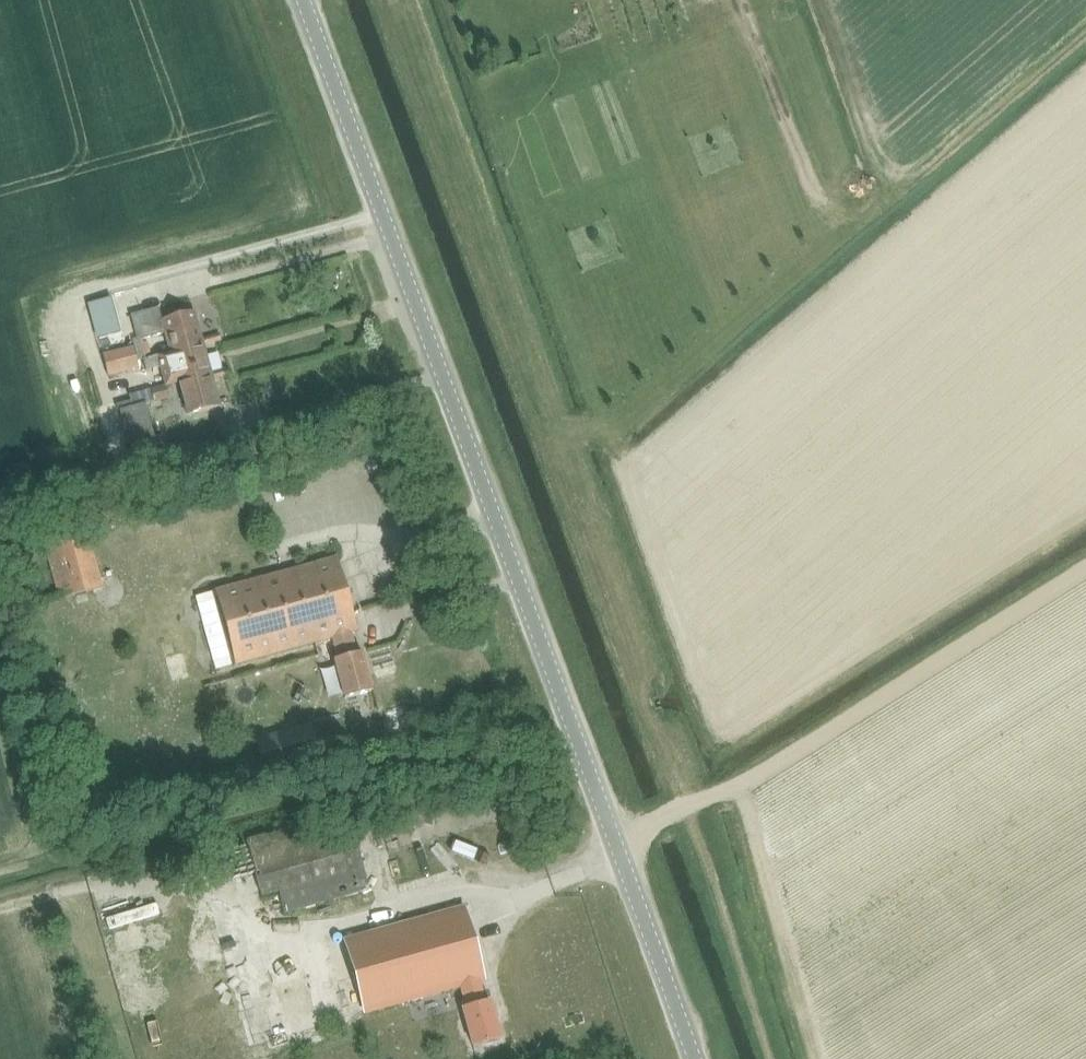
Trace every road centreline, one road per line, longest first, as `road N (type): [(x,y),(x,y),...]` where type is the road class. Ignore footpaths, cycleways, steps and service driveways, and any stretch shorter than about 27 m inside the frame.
road 1 (secondary): [(694,1058),(303,0)]
road 2 (track): [(769,1058),(396,0)]
road 3 (track): [(613,833),(738,788),(1085,571)]
road 4 (track): [(550,430),(611,435),(723,738)]

